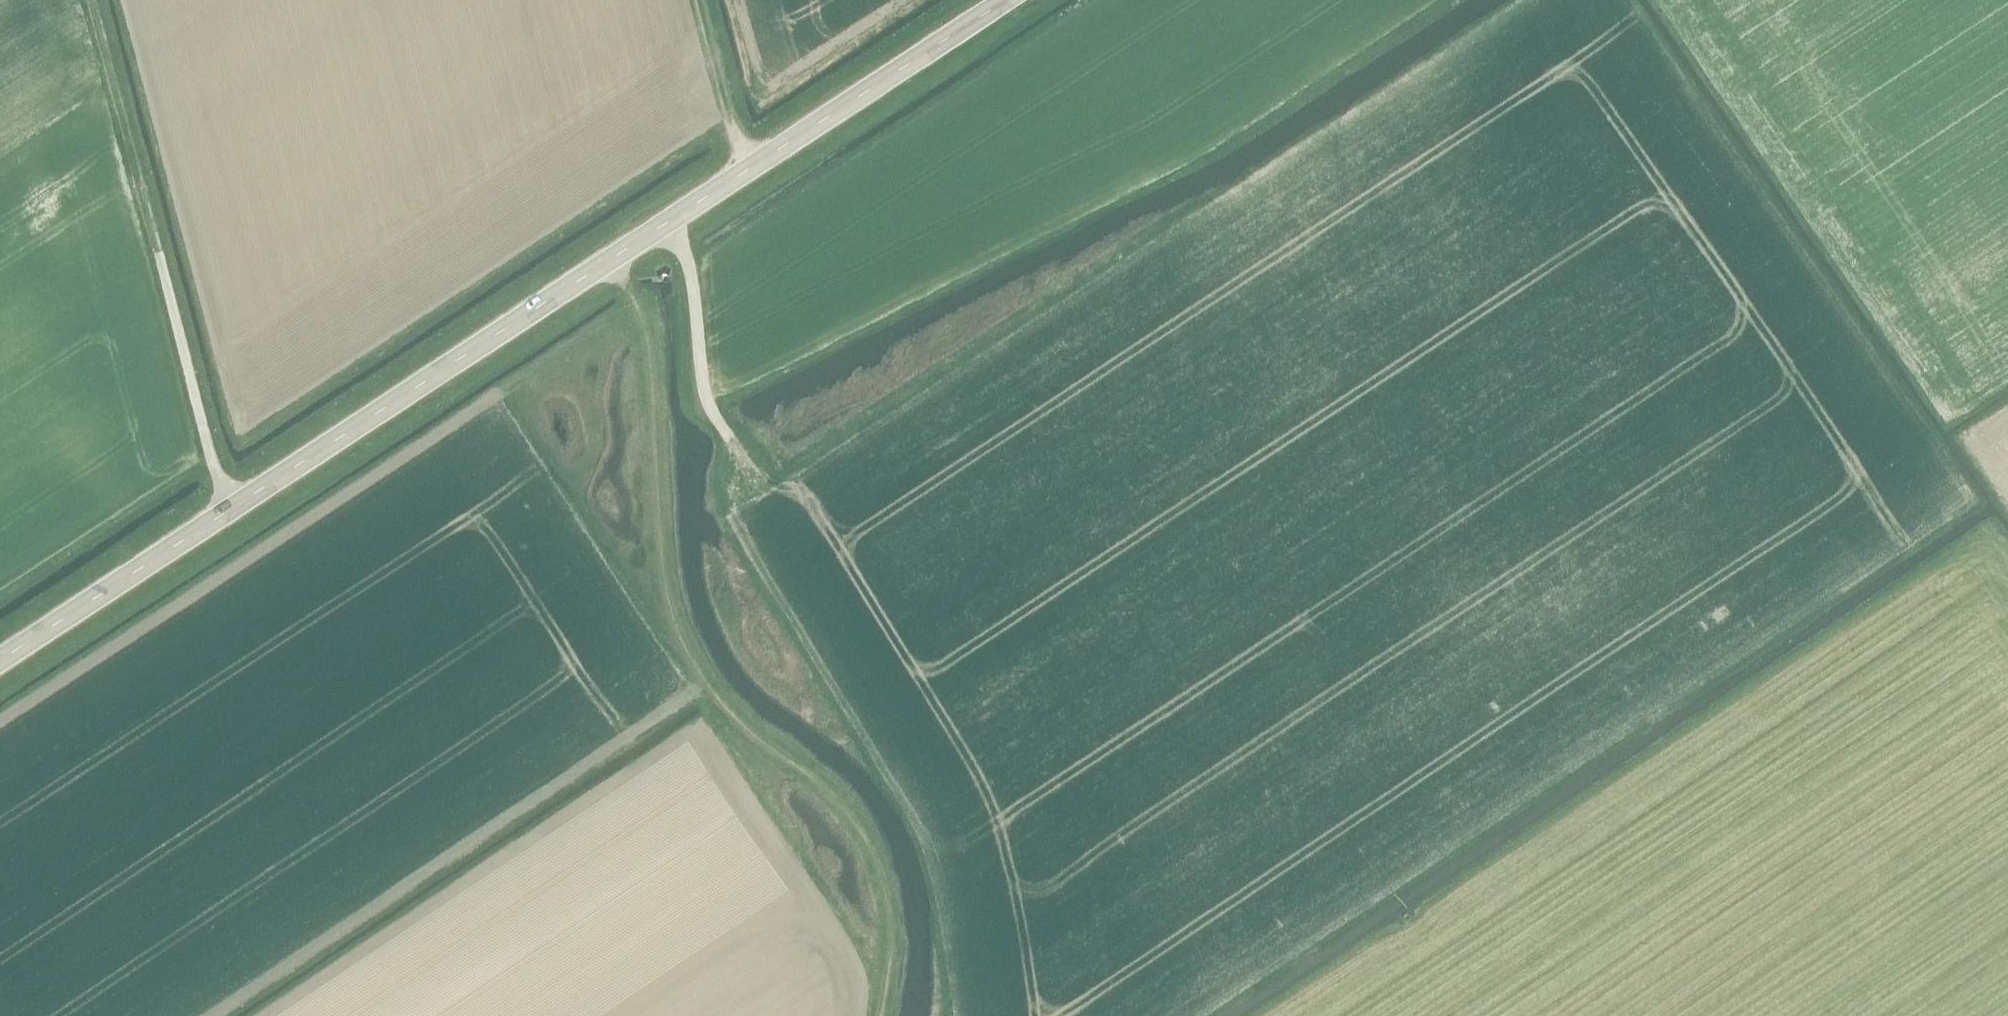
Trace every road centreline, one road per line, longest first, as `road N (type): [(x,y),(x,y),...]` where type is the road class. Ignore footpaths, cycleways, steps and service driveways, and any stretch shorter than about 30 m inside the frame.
road 1 (tertiary): [(0,659),(1004,0)]
road 2 (track): [(889,1015),(898,947),(876,852),(829,790),(751,722),(709,670),(684,617),(652,341),(610,259)]
road 3 (track): [(233,506),(208,450),(91,0)]
road 4 (track): [(750,468),(704,393),(689,268),(670,219)]
road 5 (track): [(756,162),(732,113),(701,0)]

